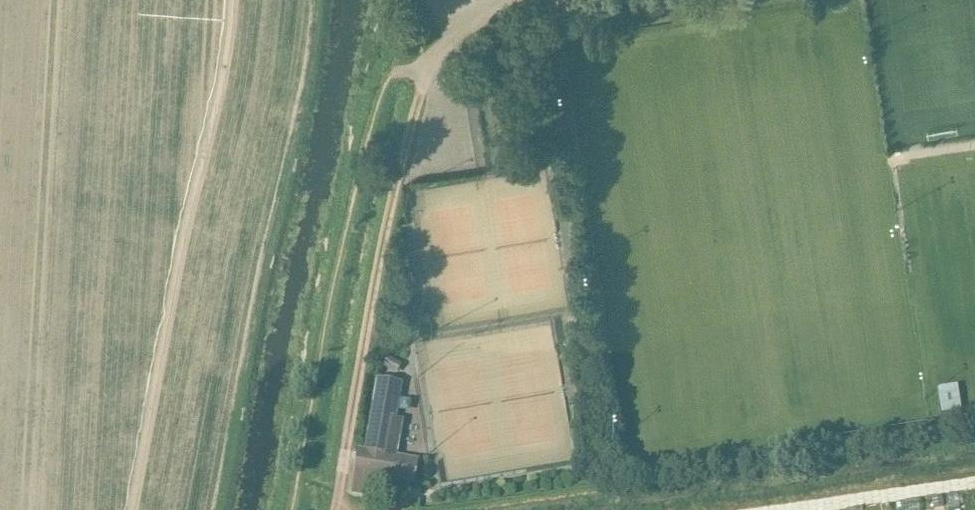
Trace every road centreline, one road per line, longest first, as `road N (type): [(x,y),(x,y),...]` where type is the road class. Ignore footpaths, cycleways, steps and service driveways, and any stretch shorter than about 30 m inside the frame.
road 1 (track): [(332,509),(421,65)]

